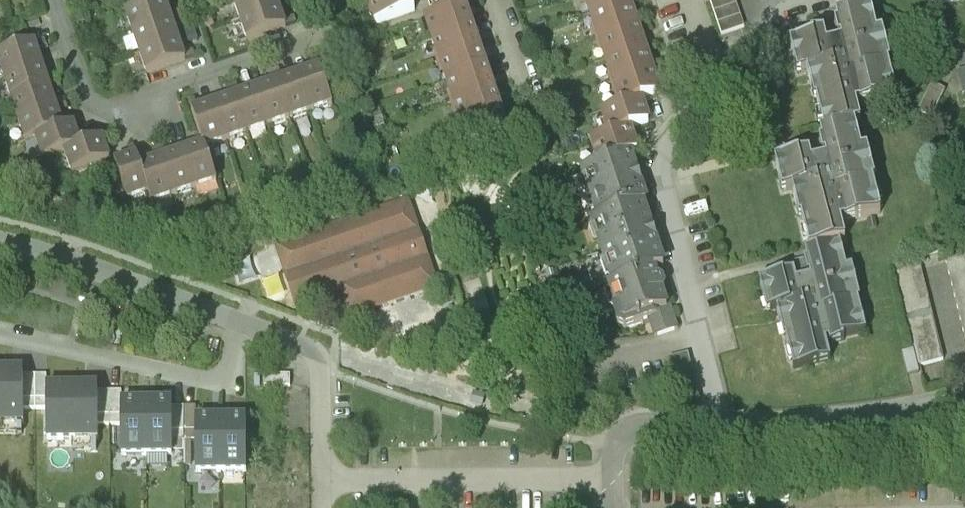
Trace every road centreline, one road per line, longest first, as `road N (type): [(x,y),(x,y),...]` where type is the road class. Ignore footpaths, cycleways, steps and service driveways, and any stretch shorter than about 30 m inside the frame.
road 1 (residential): [(722,429),(626,434),(617,477),(323,483),(318,369),(298,342),(0,244)]
road 2 (residential): [(722,429),(659,189),(671,135),(723,73)]
road 3 (residential): [(54,0),(79,84),(96,104),(120,104),(308,41)]
road 4 (residential): [(964,400),(806,427),(722,429)]
road 5 (residential): [(493,0),(538,129)]
road 6 (residential): [(723,73),(776,17),(816,0)]

